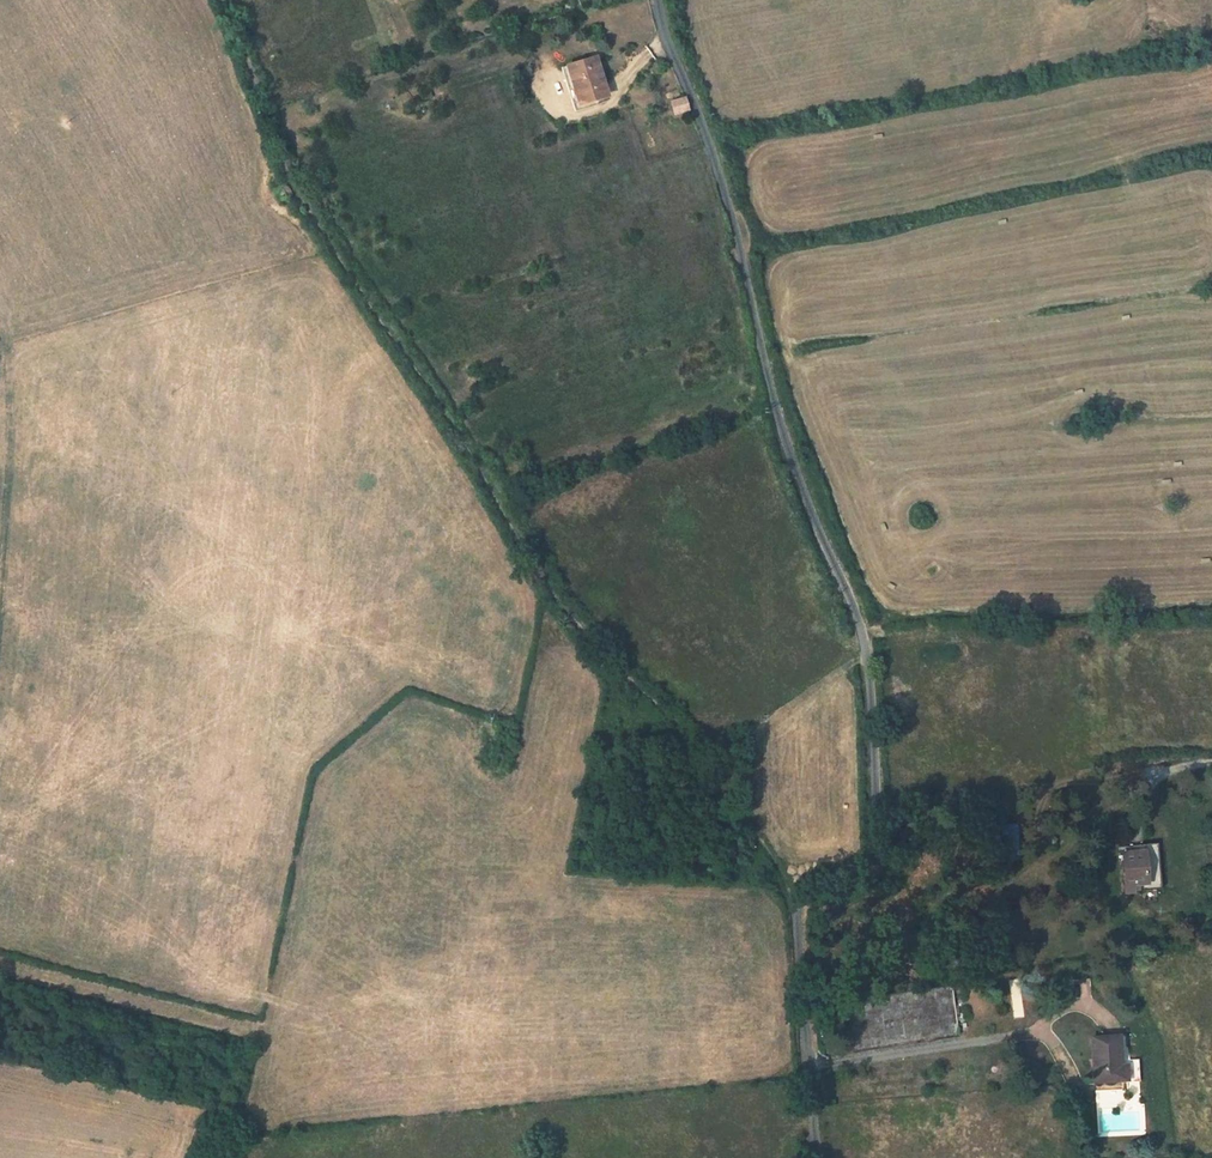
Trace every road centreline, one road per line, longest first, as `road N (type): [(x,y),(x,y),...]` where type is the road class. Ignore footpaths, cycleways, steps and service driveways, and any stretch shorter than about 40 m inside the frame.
road 1 (unclassified): [(658,0),(712,156),(802,487),(854,605),(868,665),(877,850),(864,871),(813,898),(800,917),(822,1157)]

